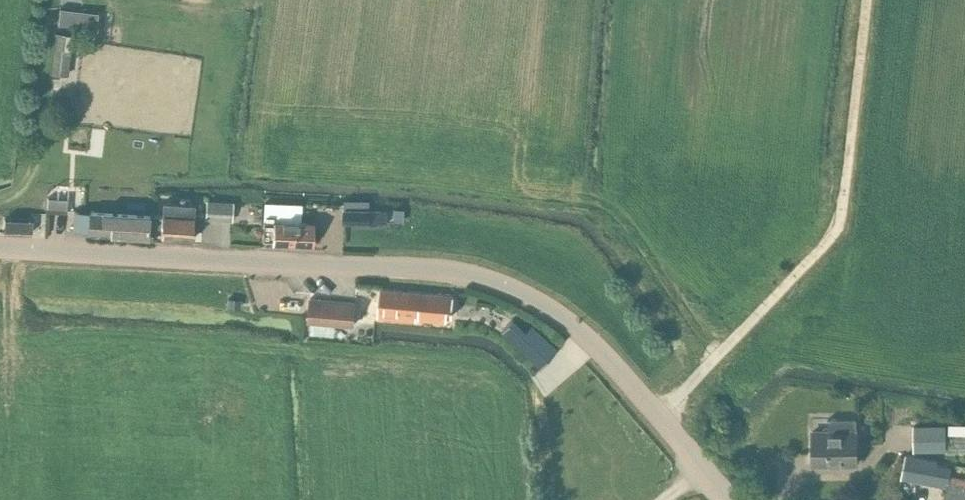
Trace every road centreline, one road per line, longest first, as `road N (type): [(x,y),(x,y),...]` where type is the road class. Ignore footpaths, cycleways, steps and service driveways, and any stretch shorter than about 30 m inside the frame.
road 1 (tertiary): [(727,499),(575,326),(492,281),(411,268),(0,248)]
road 2 (track): [(659,416),(838,227),(867,0)]

